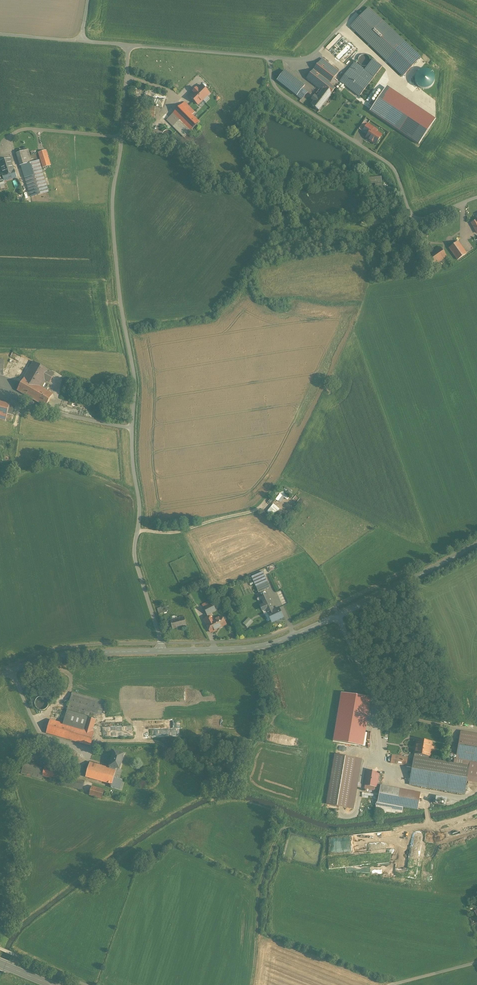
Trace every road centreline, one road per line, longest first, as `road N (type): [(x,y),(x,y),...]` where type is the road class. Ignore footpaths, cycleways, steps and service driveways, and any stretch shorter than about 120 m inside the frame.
road 1 (unclassified): [(131,43),(113,220),(135,383),(135,561),(160,651)]
road 2 (track): [(251,984),(258,884),(283,828),(345,834),(476,809)]
road 3 (tertiary): [(476,545),(270,644),(160,651)]
road 4 (unclassified): [(271,57),(277,90),(393,168),(417,219),(476,197)]
road 5 (tertiary): [(160,651),(77,653),(0,676)]
road 6 (track): [(138,530),(172,532),(258,510),(281,481)]
road 7 (track): [(101,740),(155,741),(193,758),(213,805)]
road 8 (unclassified): [(271,57),(131,43)]

